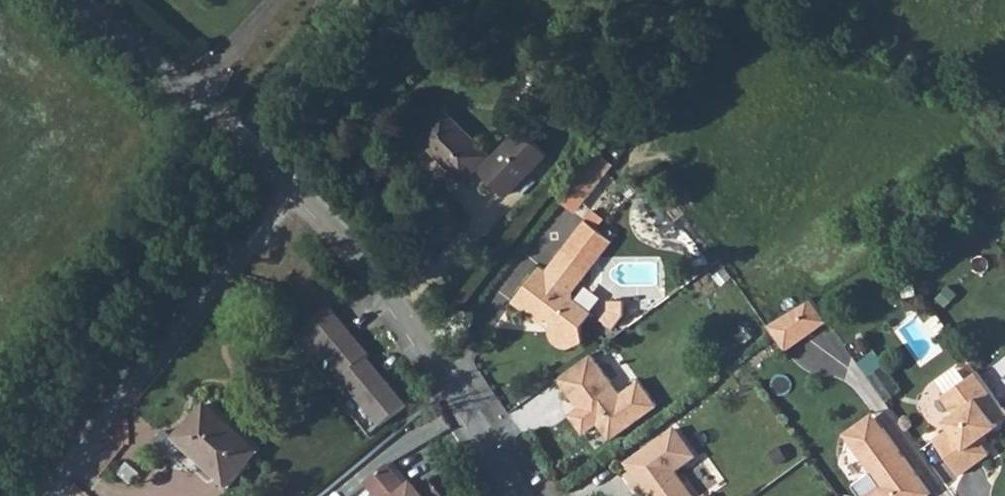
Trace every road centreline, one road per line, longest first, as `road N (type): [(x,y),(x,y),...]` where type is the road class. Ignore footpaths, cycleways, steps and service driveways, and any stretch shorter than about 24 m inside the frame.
road 1 (unclassified): [(72,0),(241,135),(330,220),(401,308),(522,495)]

